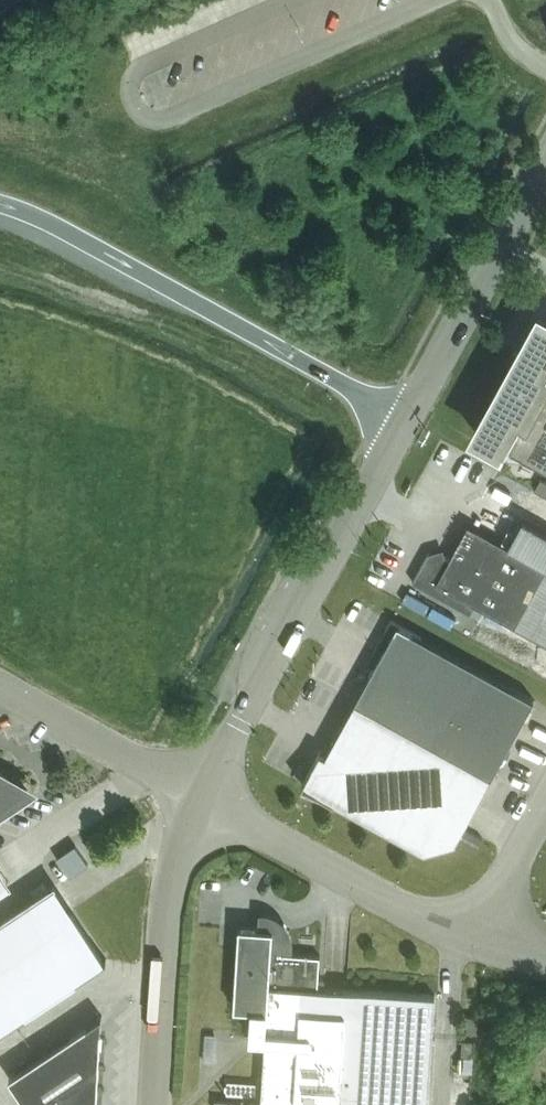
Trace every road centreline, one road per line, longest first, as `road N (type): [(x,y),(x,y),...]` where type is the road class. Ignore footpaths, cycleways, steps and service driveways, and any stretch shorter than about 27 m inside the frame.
road 1 (motorway): [(0,206),(405,417)]
road 2 (unclassified): [(195,800),(405,417)]
road 3 (unclassified): [(477,947),(195,800)]
road 4 (unclassified): [(156,1104),(168,878),(195,800)]
road 5 (primary): [(405,417),(545,167)]
road 6 (unclassified): [(0,693),(195,800)]
road 7 (unclassified): [(477,947),(545,813)]

